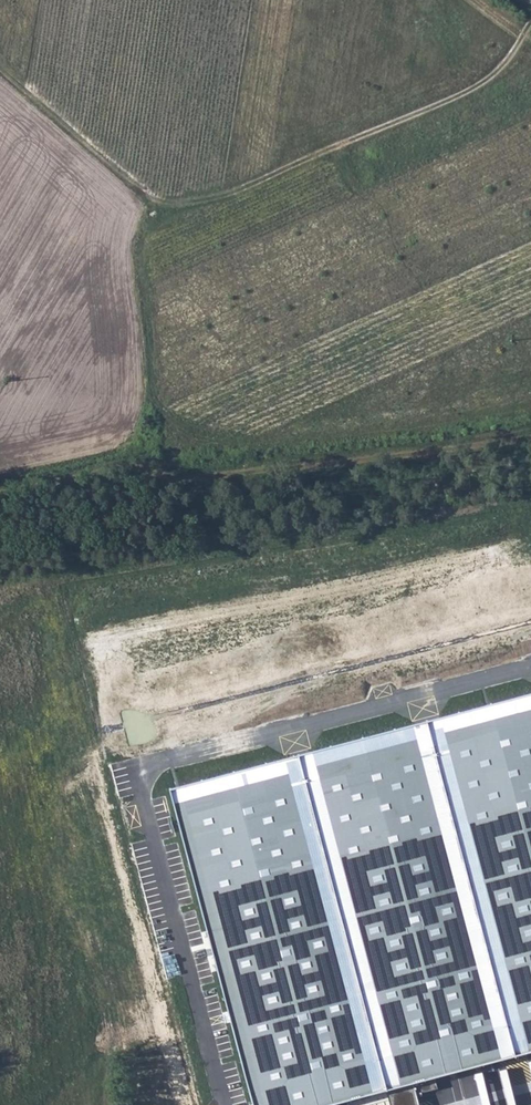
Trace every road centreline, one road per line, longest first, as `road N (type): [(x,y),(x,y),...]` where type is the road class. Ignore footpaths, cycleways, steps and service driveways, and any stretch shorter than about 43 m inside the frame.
road 1 (track): [(0,70),(171,219),(485,86),(513,60),(530,26)]

